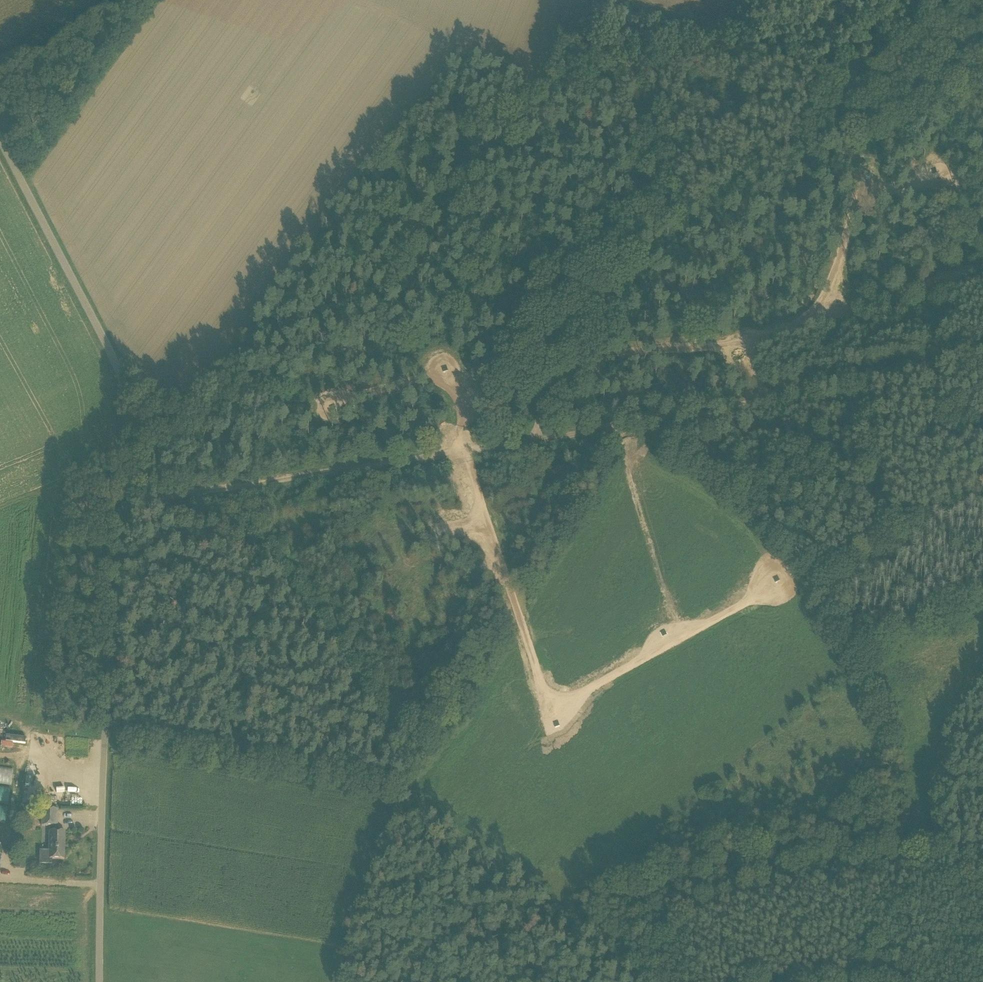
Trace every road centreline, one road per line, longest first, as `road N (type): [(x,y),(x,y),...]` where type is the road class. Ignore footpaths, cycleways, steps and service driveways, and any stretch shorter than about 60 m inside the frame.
road 1 (unclassified): [(100,981),(104,738),(128,409),(111,355),(0,139)]
road 2 (track): [(124,504),(982,365)]
road 3 (track): [(467,406),(551,361),(747,345),(787,331),(820,308),(846,235),(883,194),(982,177)]
road 4 (track): [(464,451),(544,697),(556,705),(774,585)]
road 5 (track): [(127,472),(259,559),(318,631),(403,791)]
road 6 (track): [(403,791),(503,857),(647,981)]
road 7 (track): [(403,791),(104,738)]
road 8 (track): [(464,451),(467,406),(447,373),(340,404)]
road 9 (track): [(834,282),(982,267)]

